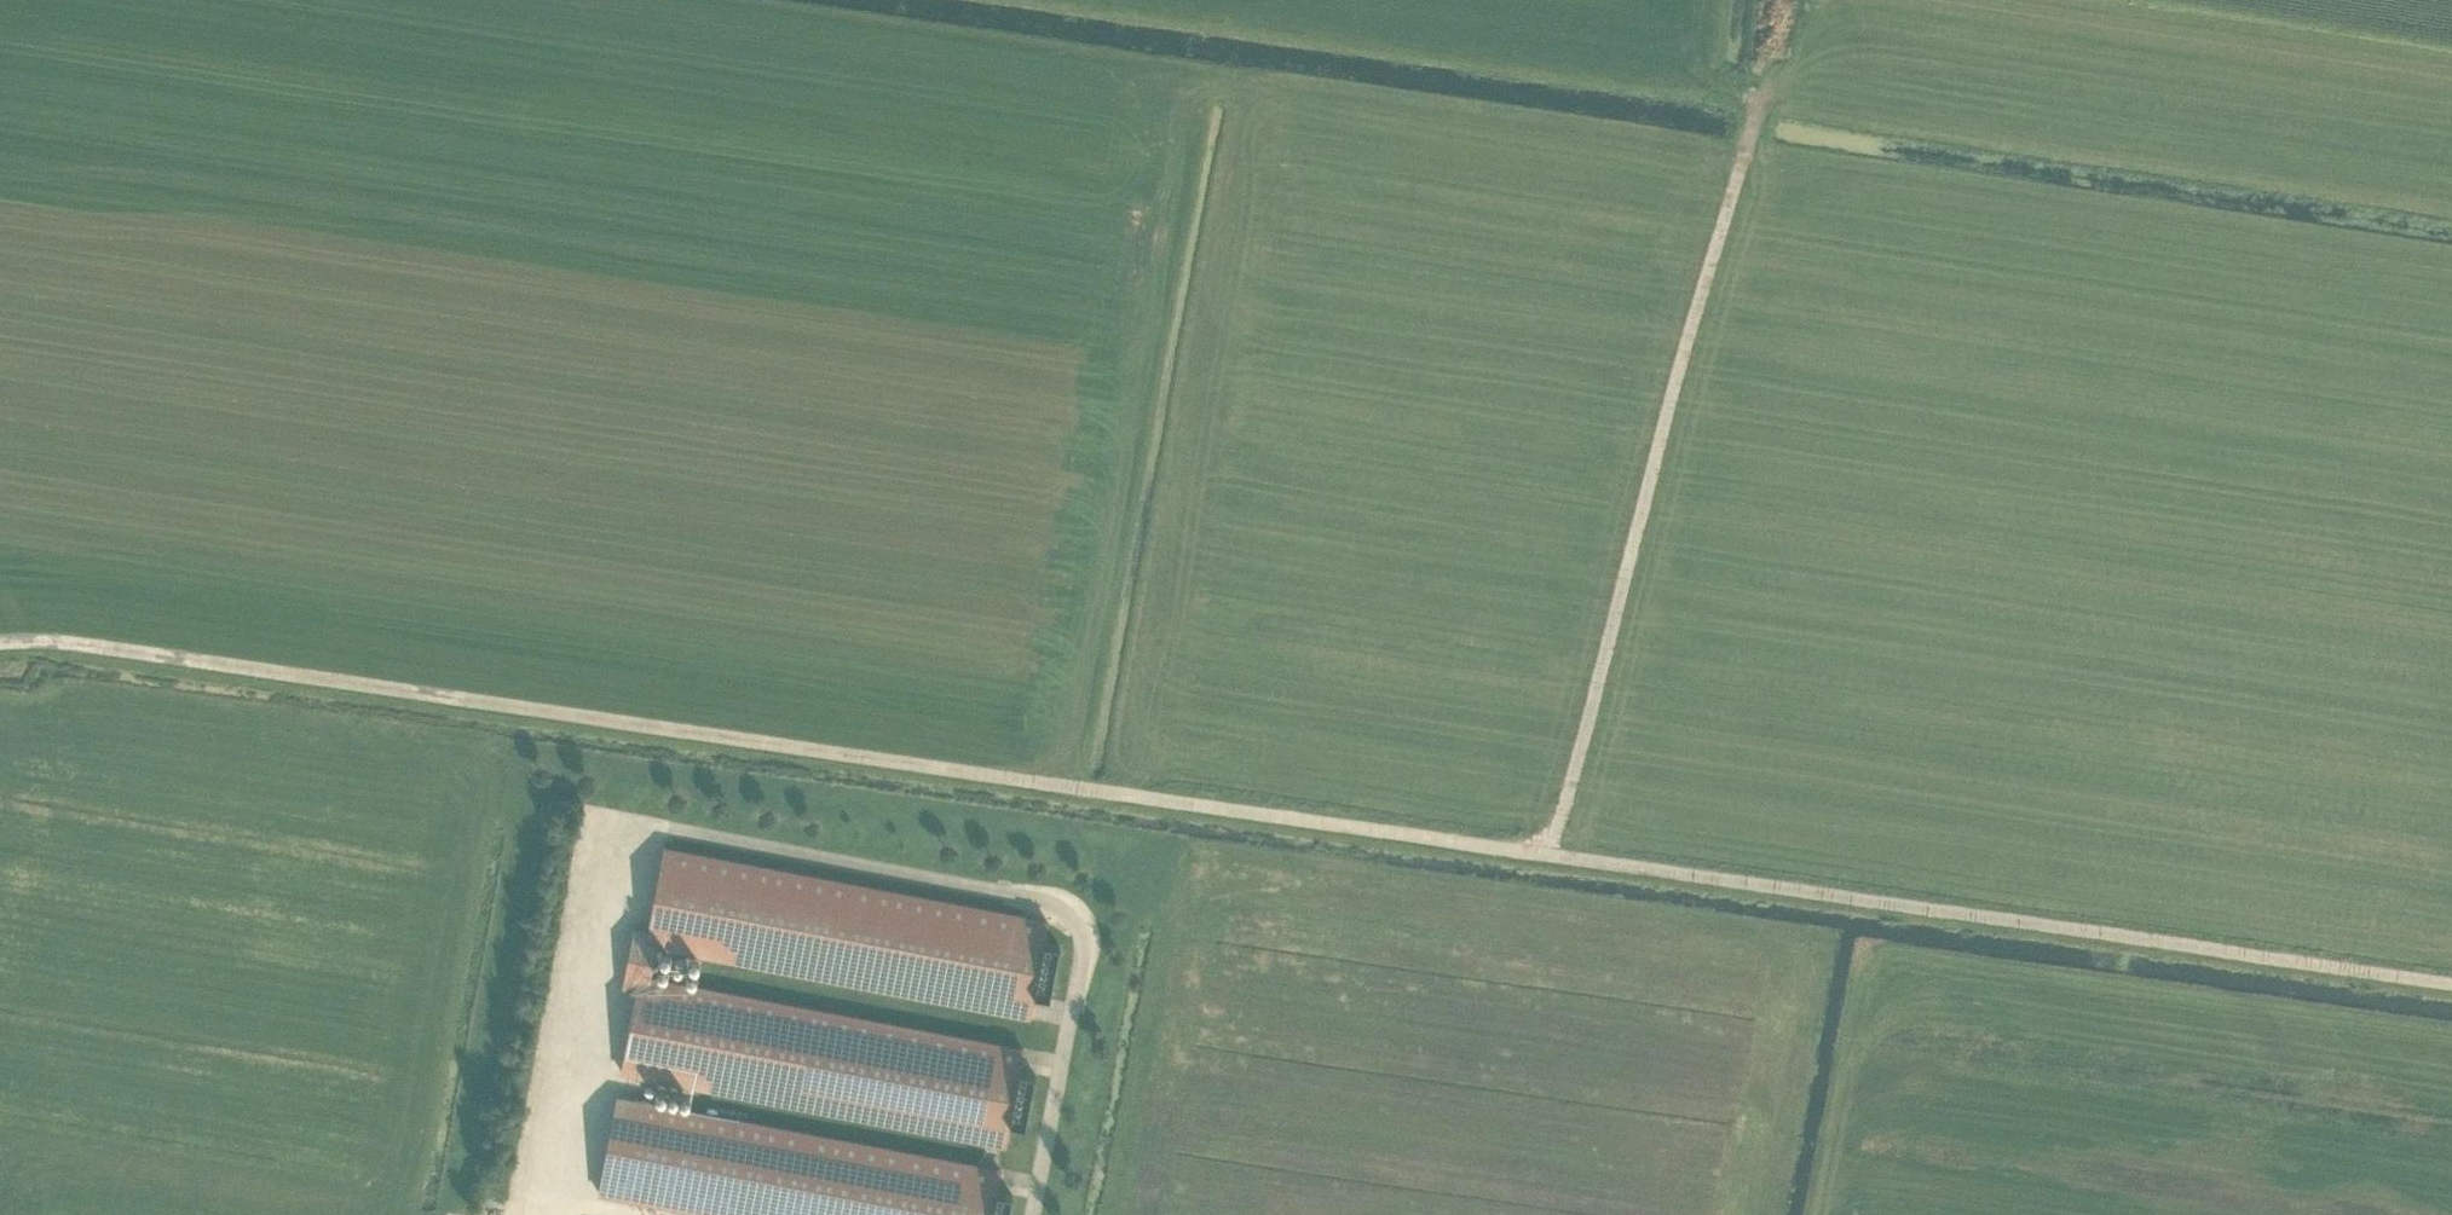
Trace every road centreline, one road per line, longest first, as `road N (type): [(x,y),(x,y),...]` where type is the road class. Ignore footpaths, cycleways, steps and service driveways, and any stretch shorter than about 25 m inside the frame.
road 1 (track): [(0,644),(53,642),(673,728),(2451,987)]
road 2 (track): [(1554,856),(1774,56),(1777,0)]

